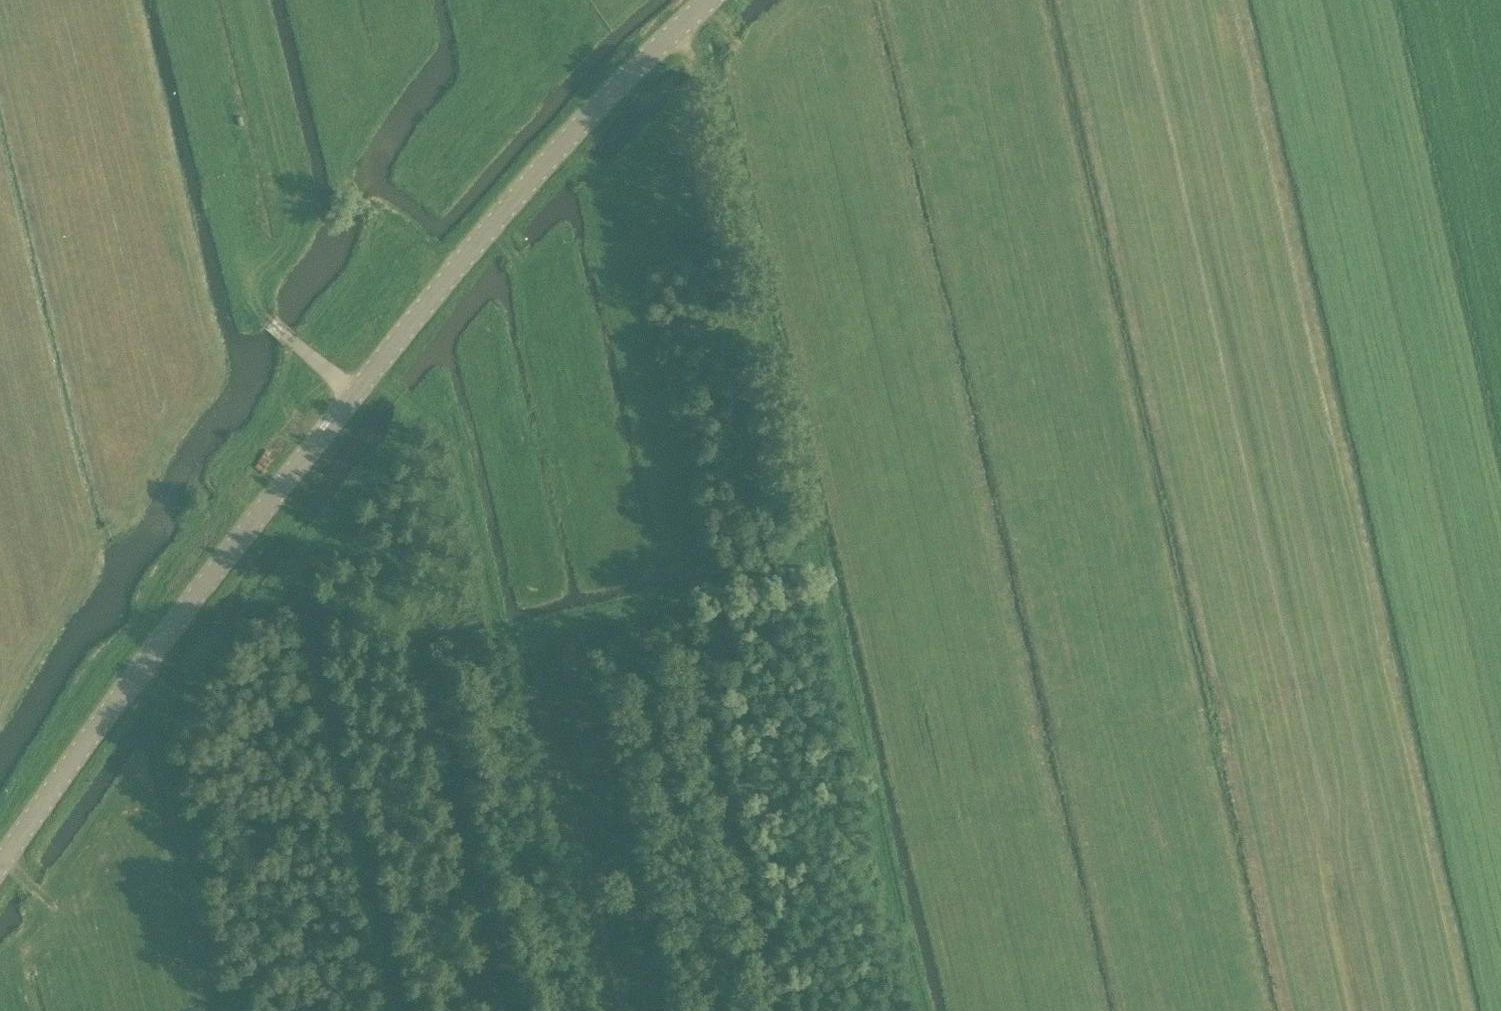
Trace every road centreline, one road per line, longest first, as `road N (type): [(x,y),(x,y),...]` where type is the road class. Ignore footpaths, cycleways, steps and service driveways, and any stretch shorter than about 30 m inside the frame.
road 1 (unclassified): [(0,873),(139,671),(410,319),(602,103),(710,0)]

